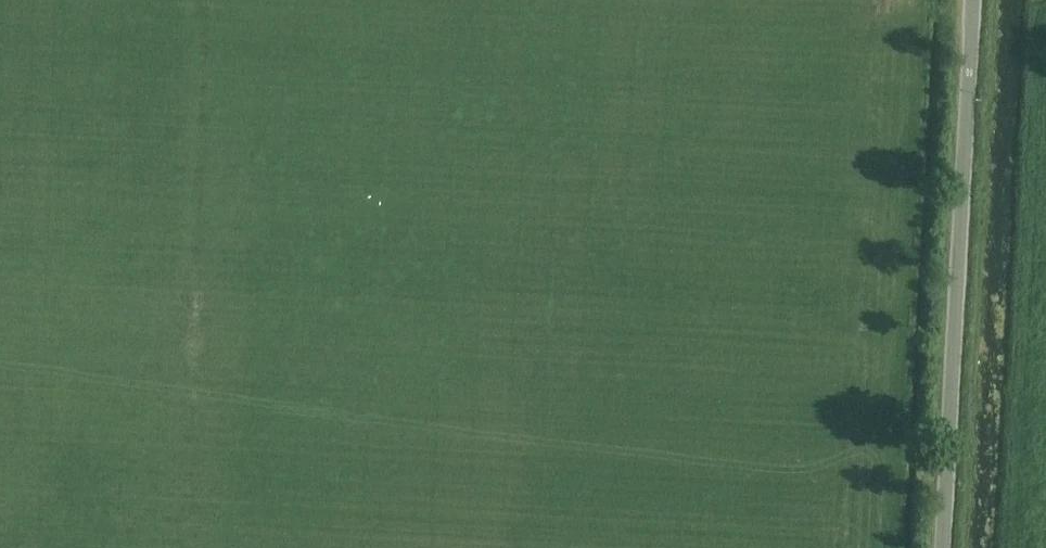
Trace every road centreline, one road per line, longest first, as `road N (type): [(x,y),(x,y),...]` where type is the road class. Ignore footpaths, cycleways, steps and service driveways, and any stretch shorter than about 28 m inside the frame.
road 1 (unclassified): [(942,547),(972,0)]

